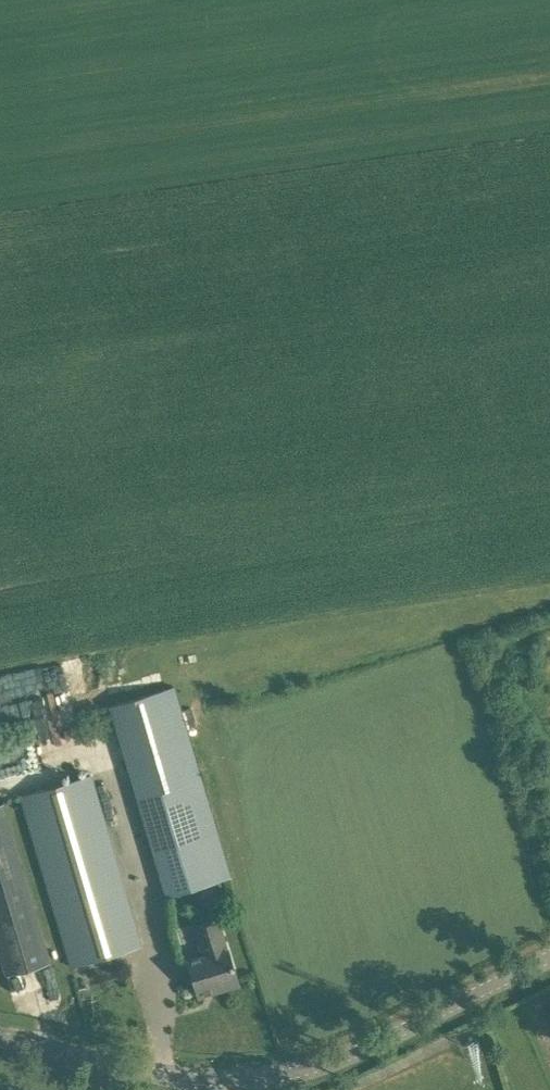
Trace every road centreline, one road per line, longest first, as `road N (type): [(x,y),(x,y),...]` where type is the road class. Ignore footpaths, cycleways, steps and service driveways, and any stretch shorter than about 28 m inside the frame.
road 1 (tertiary): [(549,956),(328,1063),(205,1080)]
road 2 (tertiary): [(205,1080),(0,1035)]

